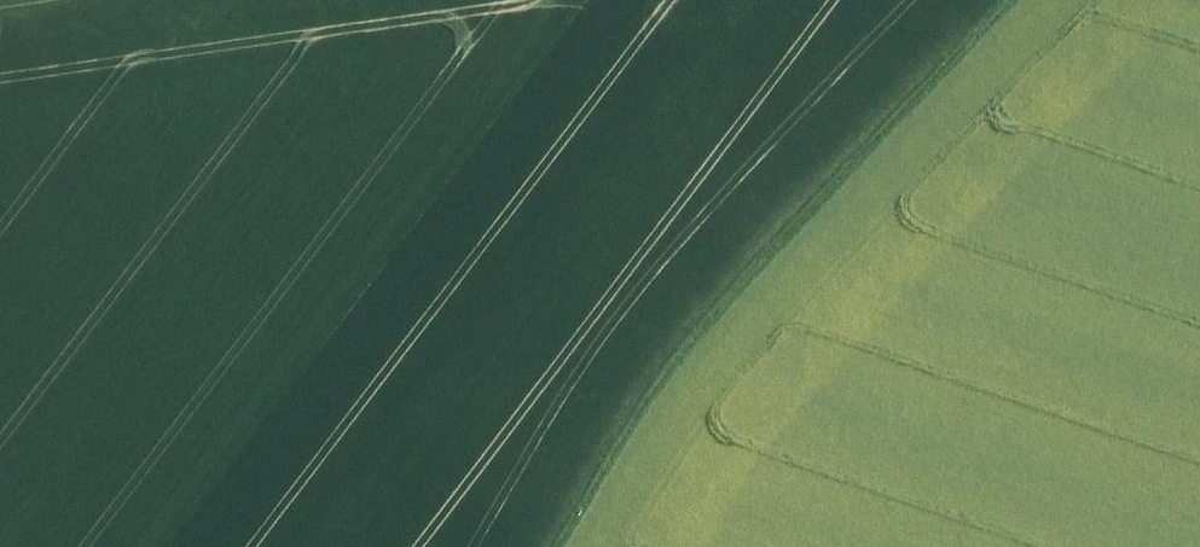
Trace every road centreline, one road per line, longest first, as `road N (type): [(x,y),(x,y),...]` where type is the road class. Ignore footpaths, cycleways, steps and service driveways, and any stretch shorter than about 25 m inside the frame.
road 1 (track): [(564,546),(673,361),(1005,0)]

